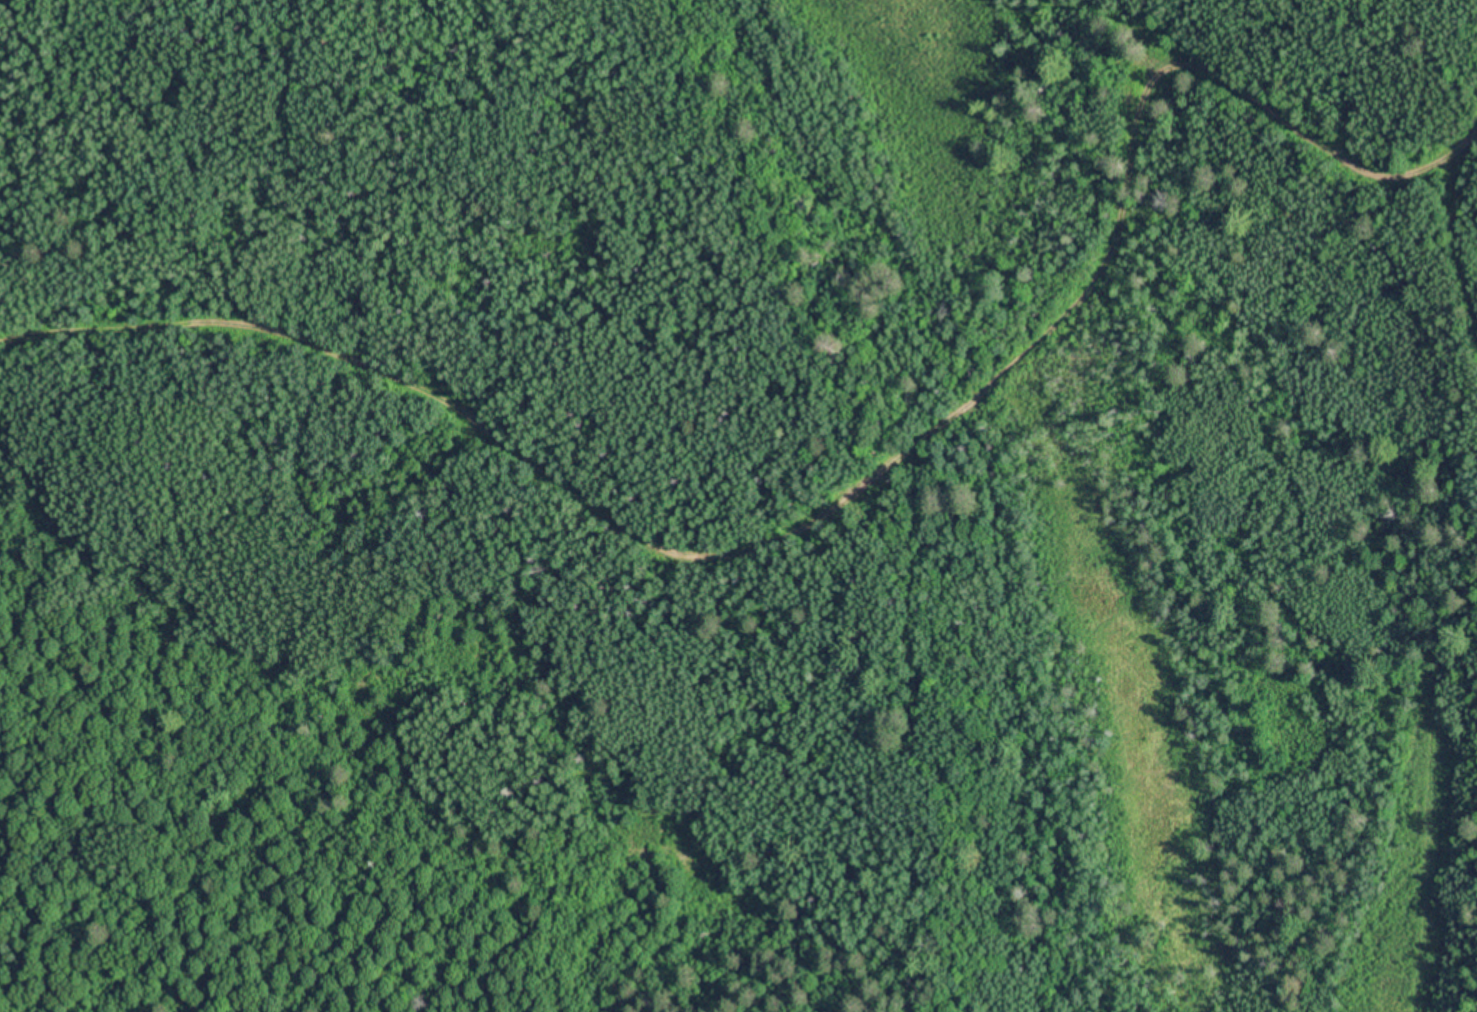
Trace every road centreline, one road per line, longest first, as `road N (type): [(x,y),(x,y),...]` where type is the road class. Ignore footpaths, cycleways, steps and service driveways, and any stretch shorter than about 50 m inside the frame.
road 1 (track): [(0,345),(273,318),(475,417),(641,534),(764,543),(934,429),(1060,310),(1117,205),(1159,66),(1214,65),(1371,162),(1445,155),(1476,115)]
road 2 (track): [(1476,319),(1445,155)]

